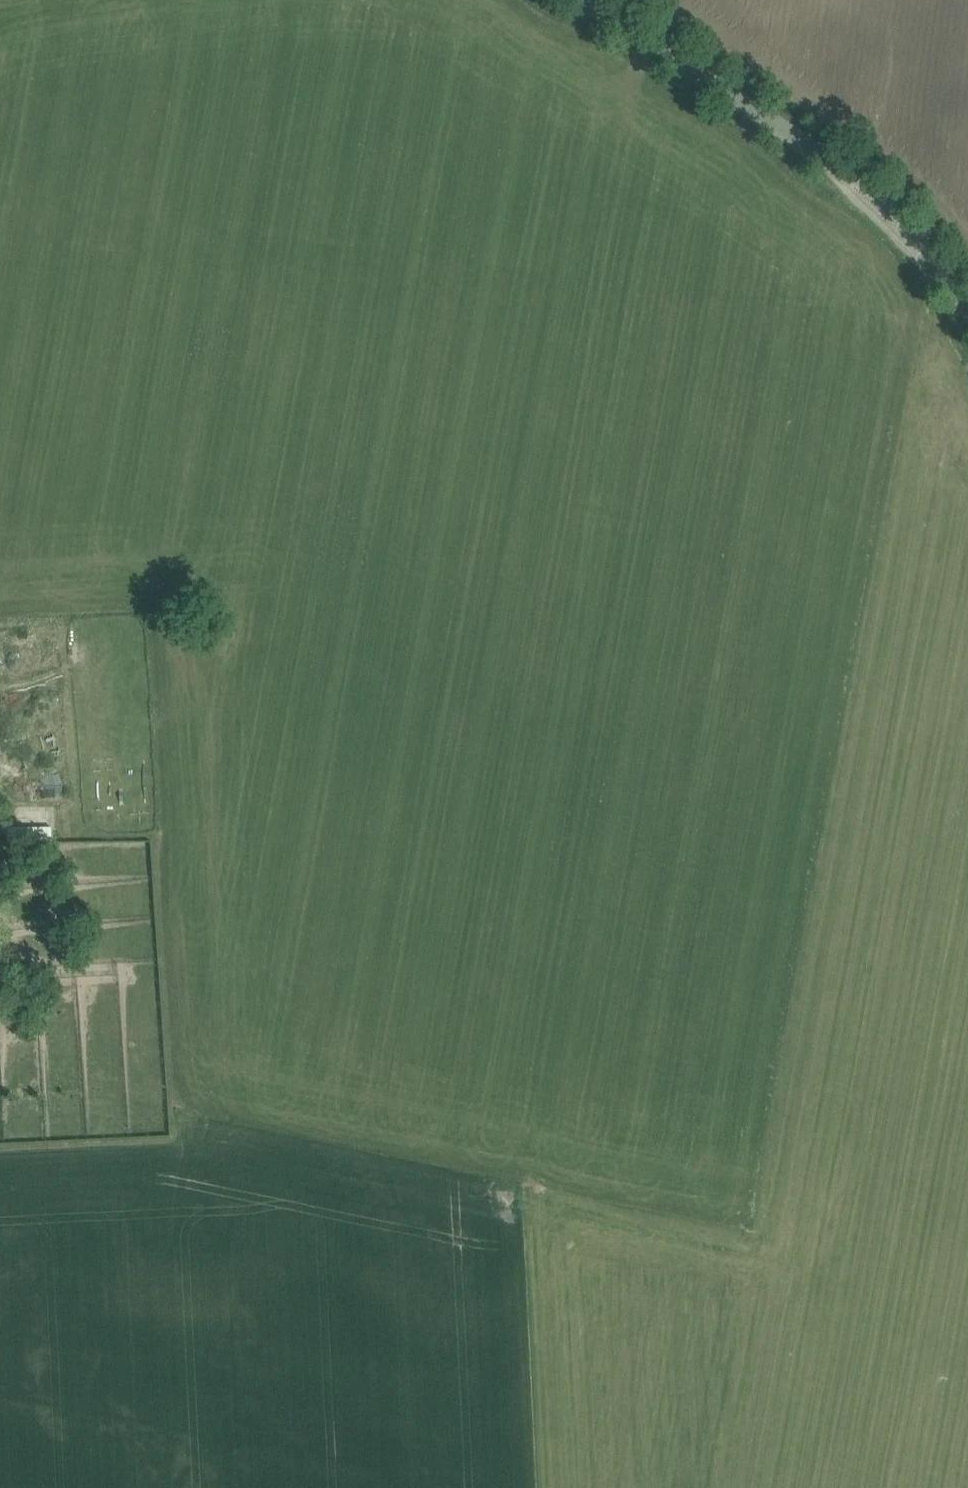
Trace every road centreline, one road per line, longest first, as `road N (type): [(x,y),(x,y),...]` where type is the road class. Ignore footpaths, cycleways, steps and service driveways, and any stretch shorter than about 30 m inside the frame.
road 1 (unclassified): [(967,305),(915,241),(822,157),(586,0)]

